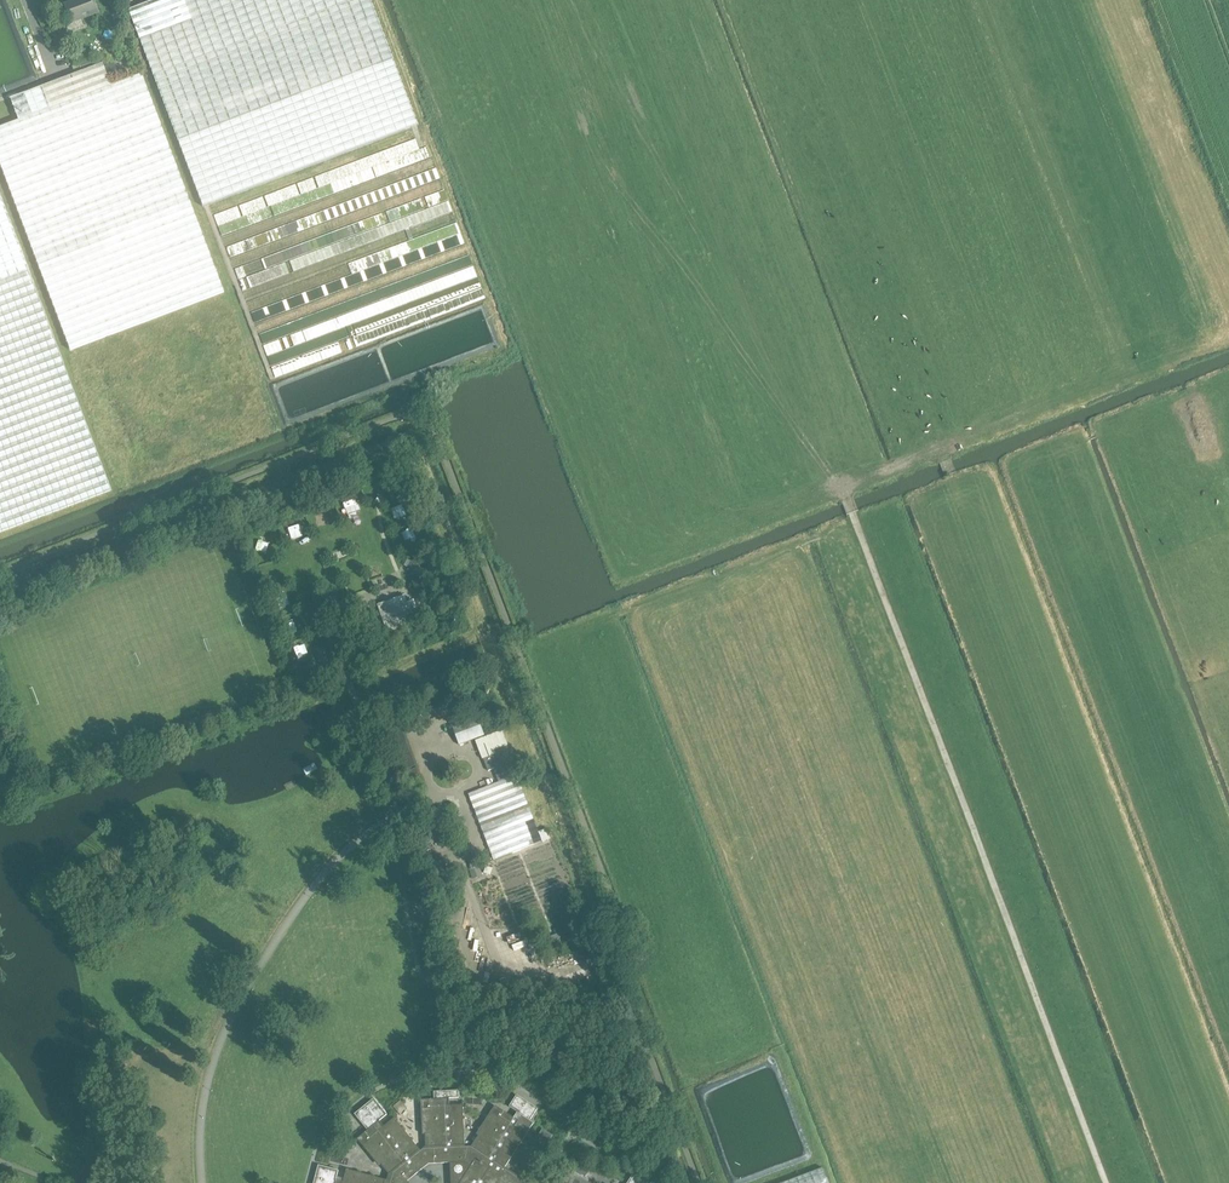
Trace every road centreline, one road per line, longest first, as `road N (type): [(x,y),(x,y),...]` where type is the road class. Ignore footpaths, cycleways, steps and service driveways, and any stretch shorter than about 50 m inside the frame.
road 1 (track): [(1214,1182),(951,476)]
road 2 (track): [(1106,1182),(852,522)]

